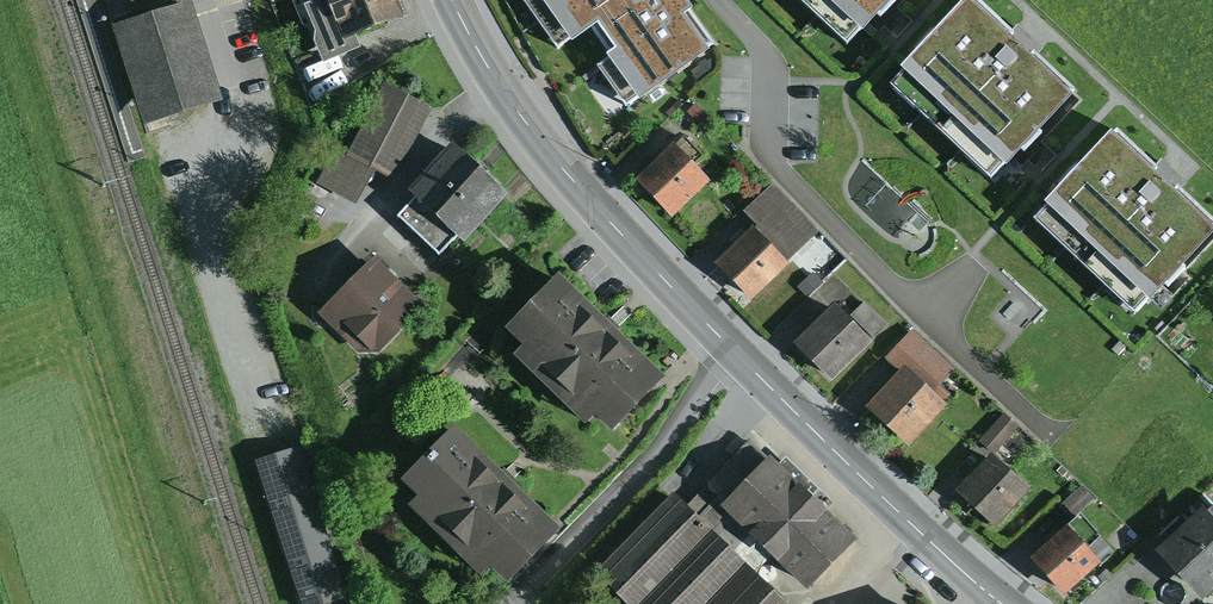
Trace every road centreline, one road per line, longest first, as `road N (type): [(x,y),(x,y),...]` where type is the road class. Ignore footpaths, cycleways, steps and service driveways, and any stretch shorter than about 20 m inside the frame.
road 1 (residential): [(202,0),(229,84),(195,203),(267,422)]
road 2 (primary): [(452,0),(532,134),(718,334)]
road 3 (primary): [(718,334),(998,603)]
road 4 (residential): [(718,334),(690,405),(662,449),(519,603)]

